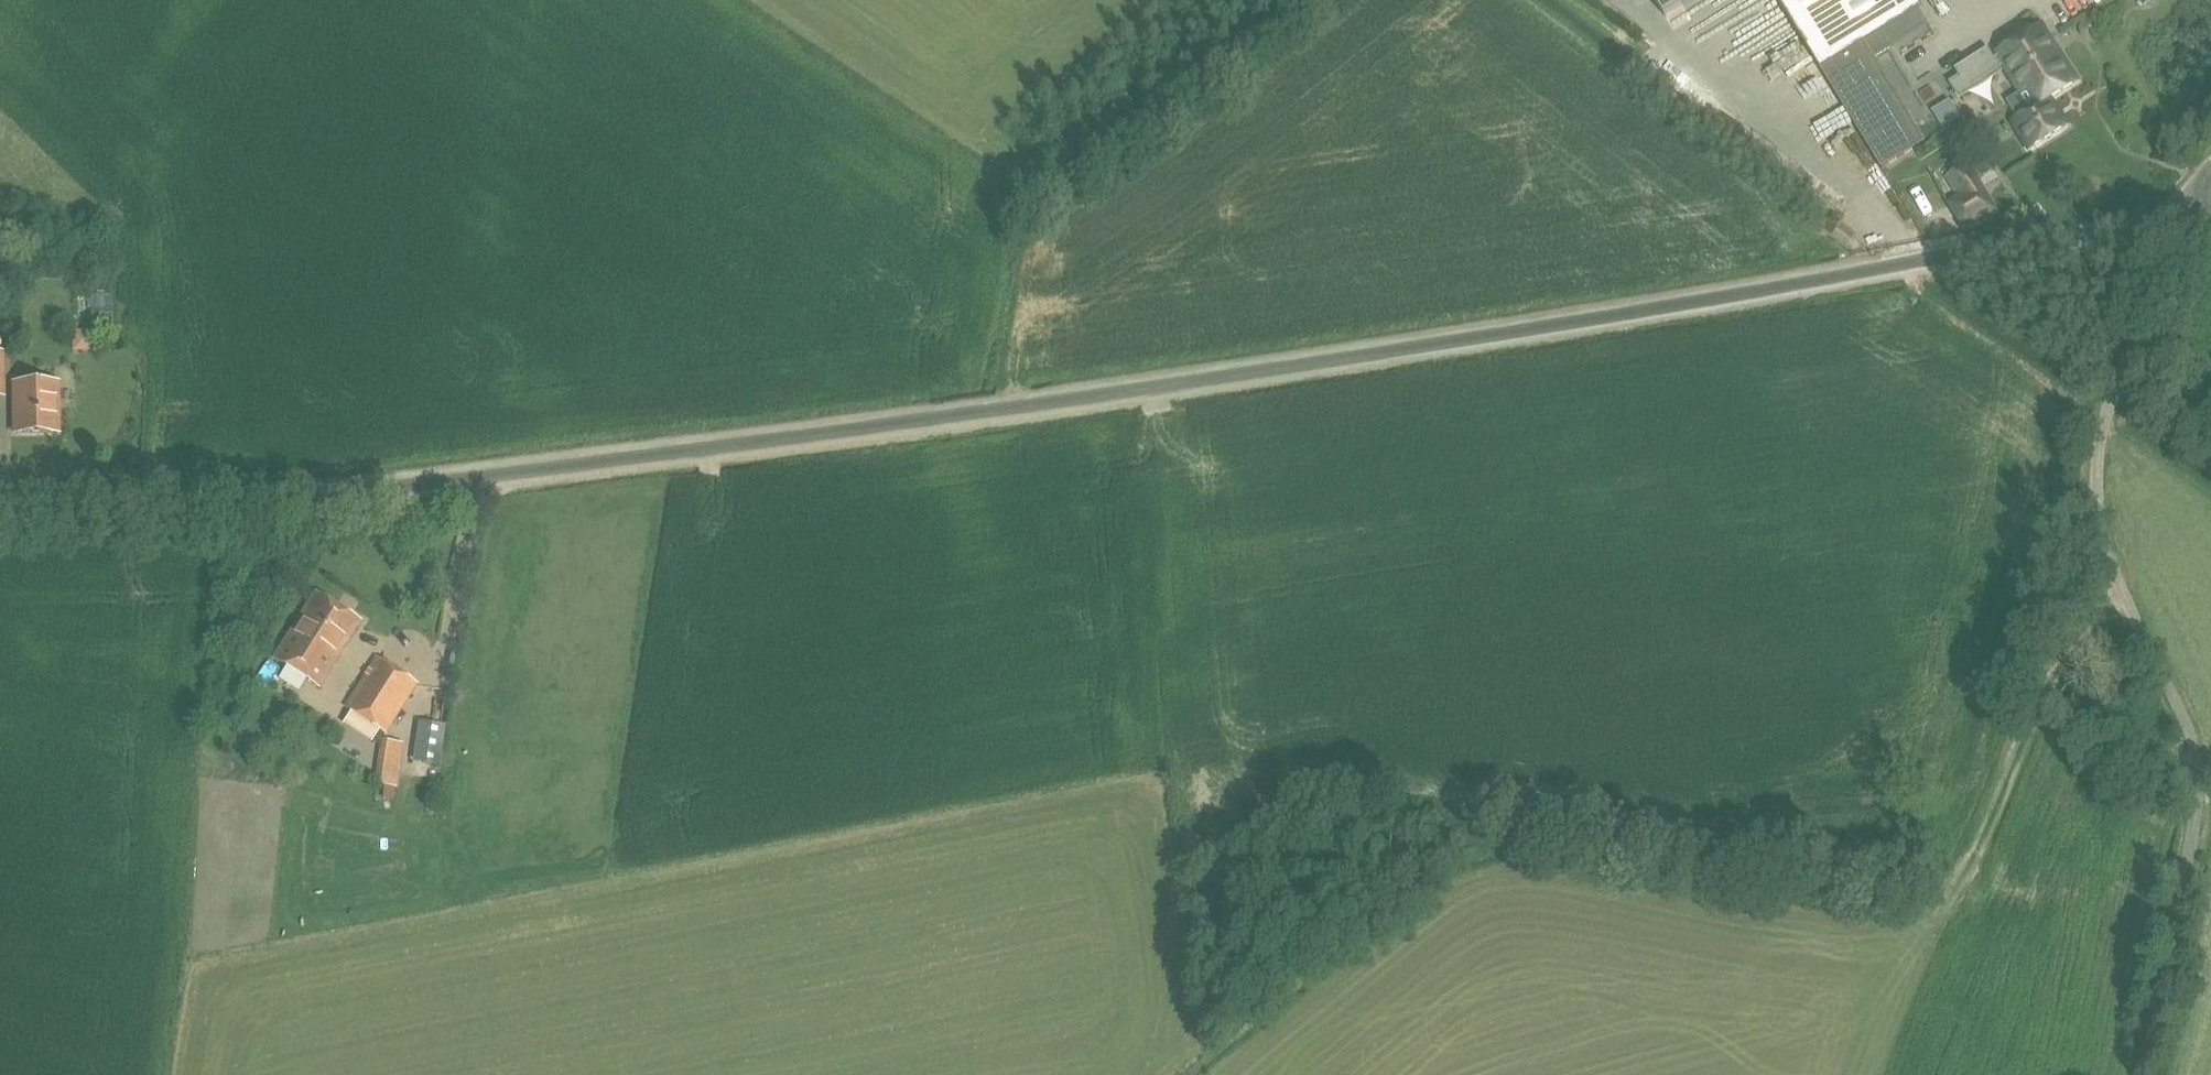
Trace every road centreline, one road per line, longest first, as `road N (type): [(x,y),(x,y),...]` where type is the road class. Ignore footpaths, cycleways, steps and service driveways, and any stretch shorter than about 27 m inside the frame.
road 1 (unclassified): [(2171,230),(2073,236),(997,409),(282,501),(0,509)]

